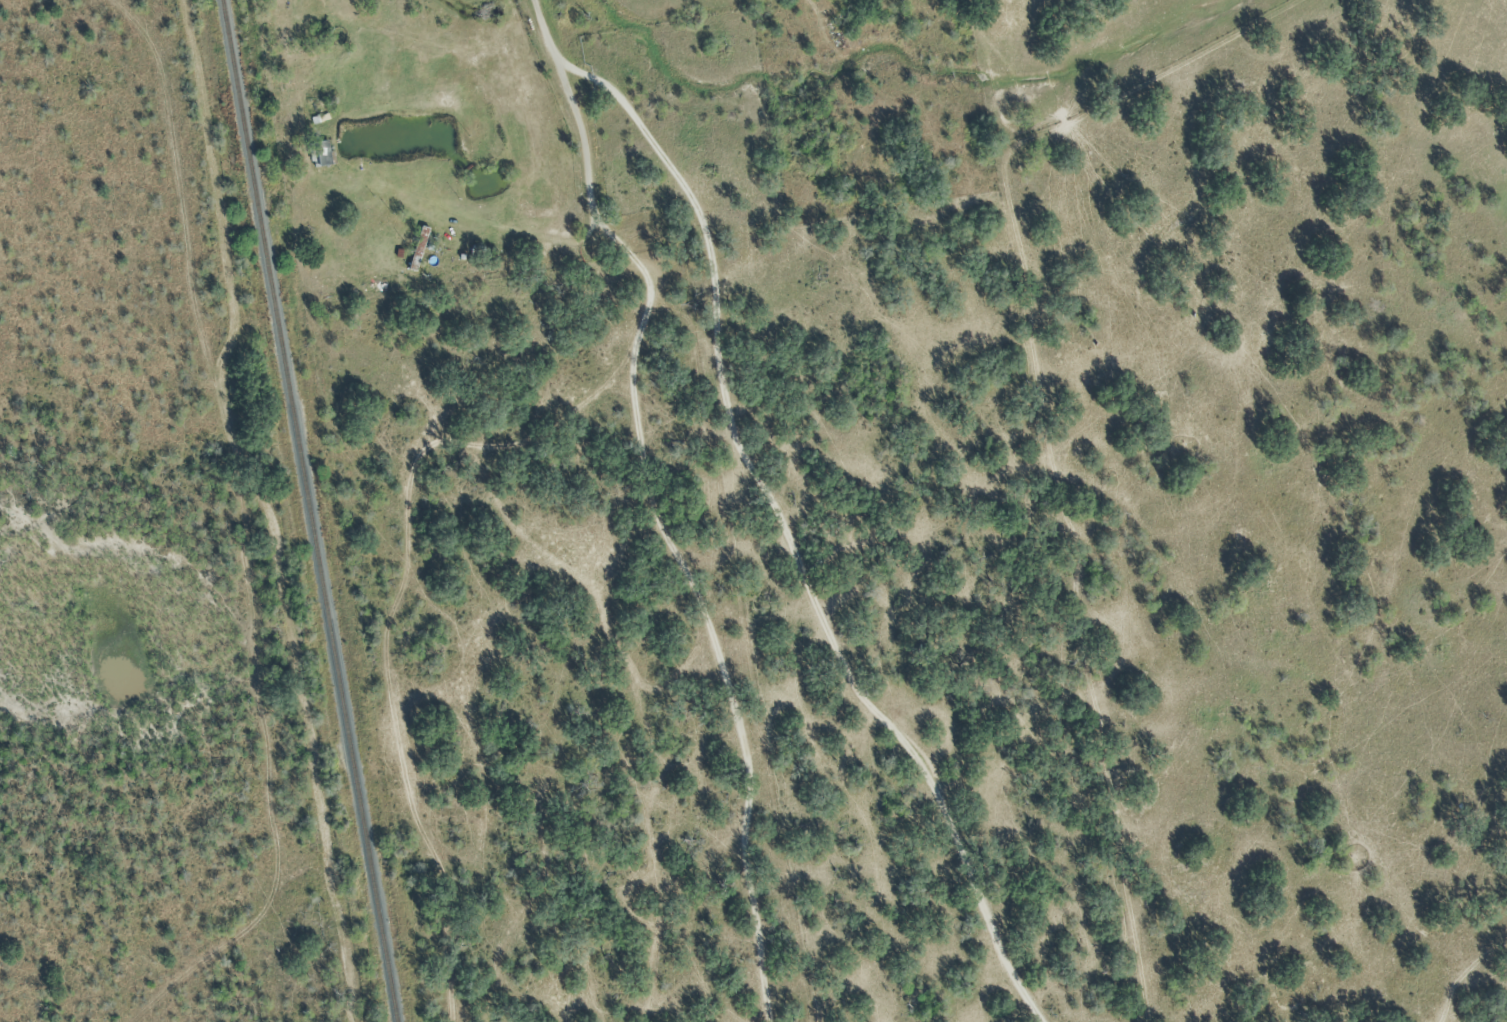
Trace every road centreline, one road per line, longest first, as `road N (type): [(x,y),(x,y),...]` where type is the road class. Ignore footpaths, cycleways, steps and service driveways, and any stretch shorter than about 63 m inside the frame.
road 1 (residential): [(537,0),(555,57),(614,88),(696,196),(802,576),(1043,1021)]

